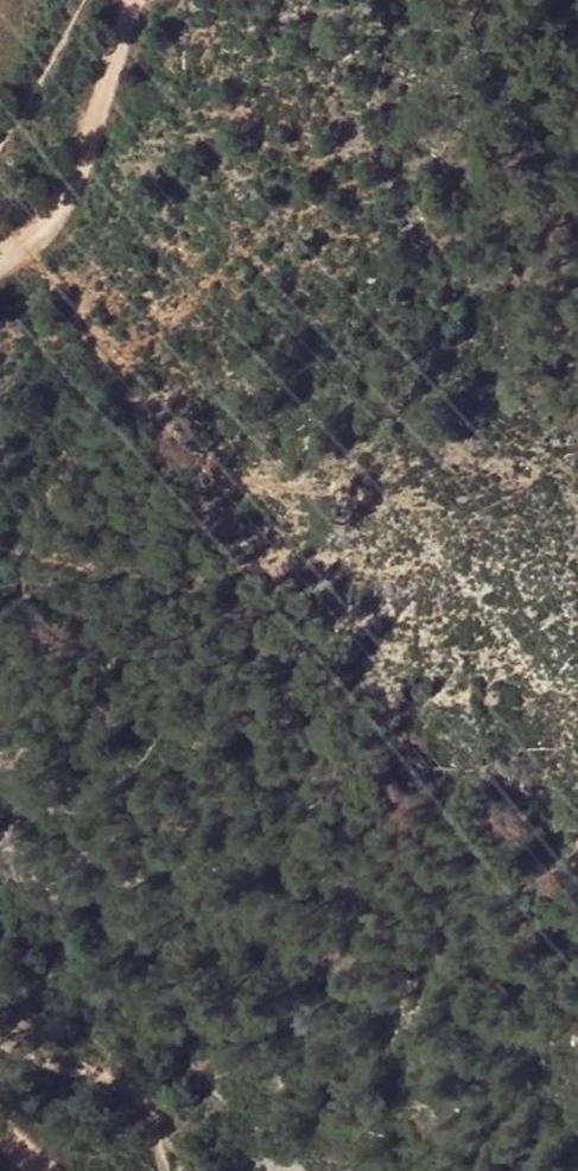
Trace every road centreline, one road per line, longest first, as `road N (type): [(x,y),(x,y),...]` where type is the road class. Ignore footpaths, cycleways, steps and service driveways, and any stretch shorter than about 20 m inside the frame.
road 1 (track): [(0,269),(60,226),(138,0)]

